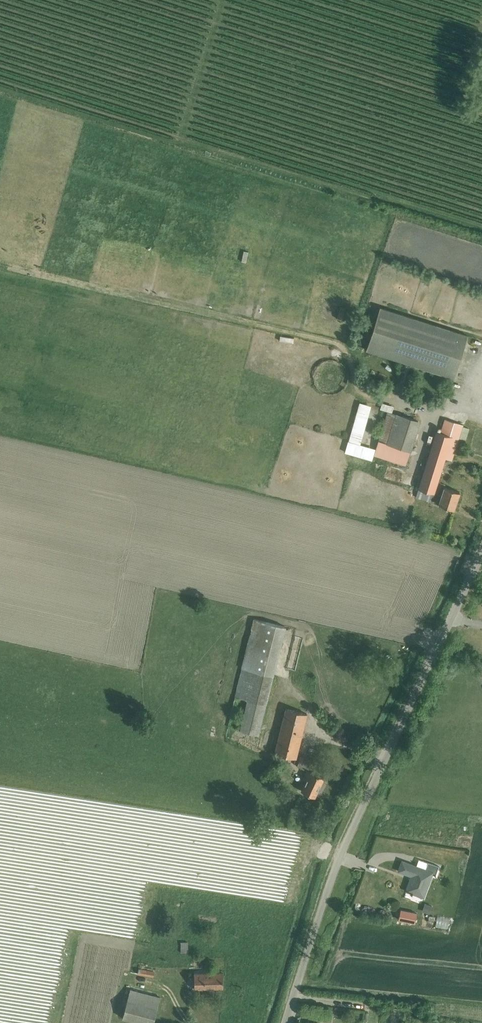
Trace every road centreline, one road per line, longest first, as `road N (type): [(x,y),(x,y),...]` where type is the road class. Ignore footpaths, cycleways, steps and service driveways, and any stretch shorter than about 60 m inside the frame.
road 1 (unclassified): [(285,1022),(343,847),(481,553)]

